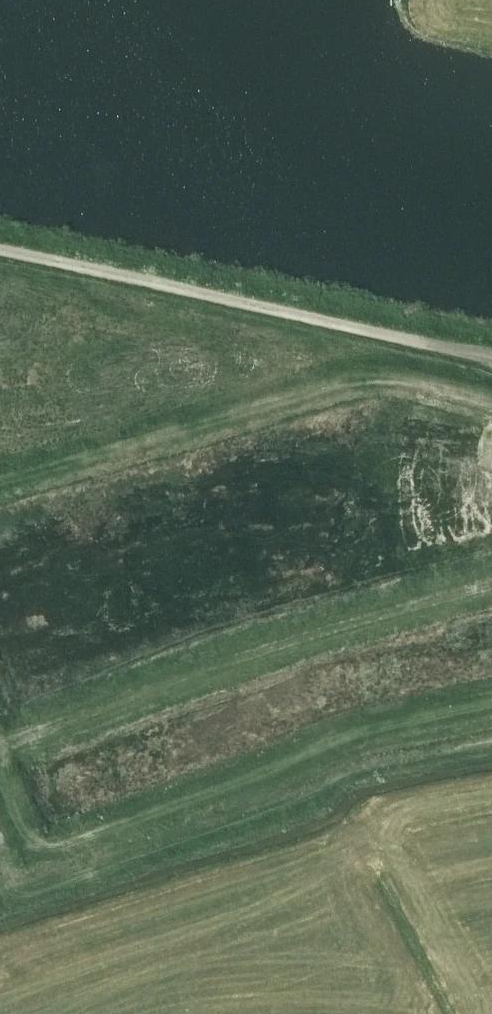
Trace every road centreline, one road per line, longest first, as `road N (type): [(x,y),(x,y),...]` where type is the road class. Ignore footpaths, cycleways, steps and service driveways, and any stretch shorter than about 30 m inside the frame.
road 1 (residential): [(491,356),(0,249)]

